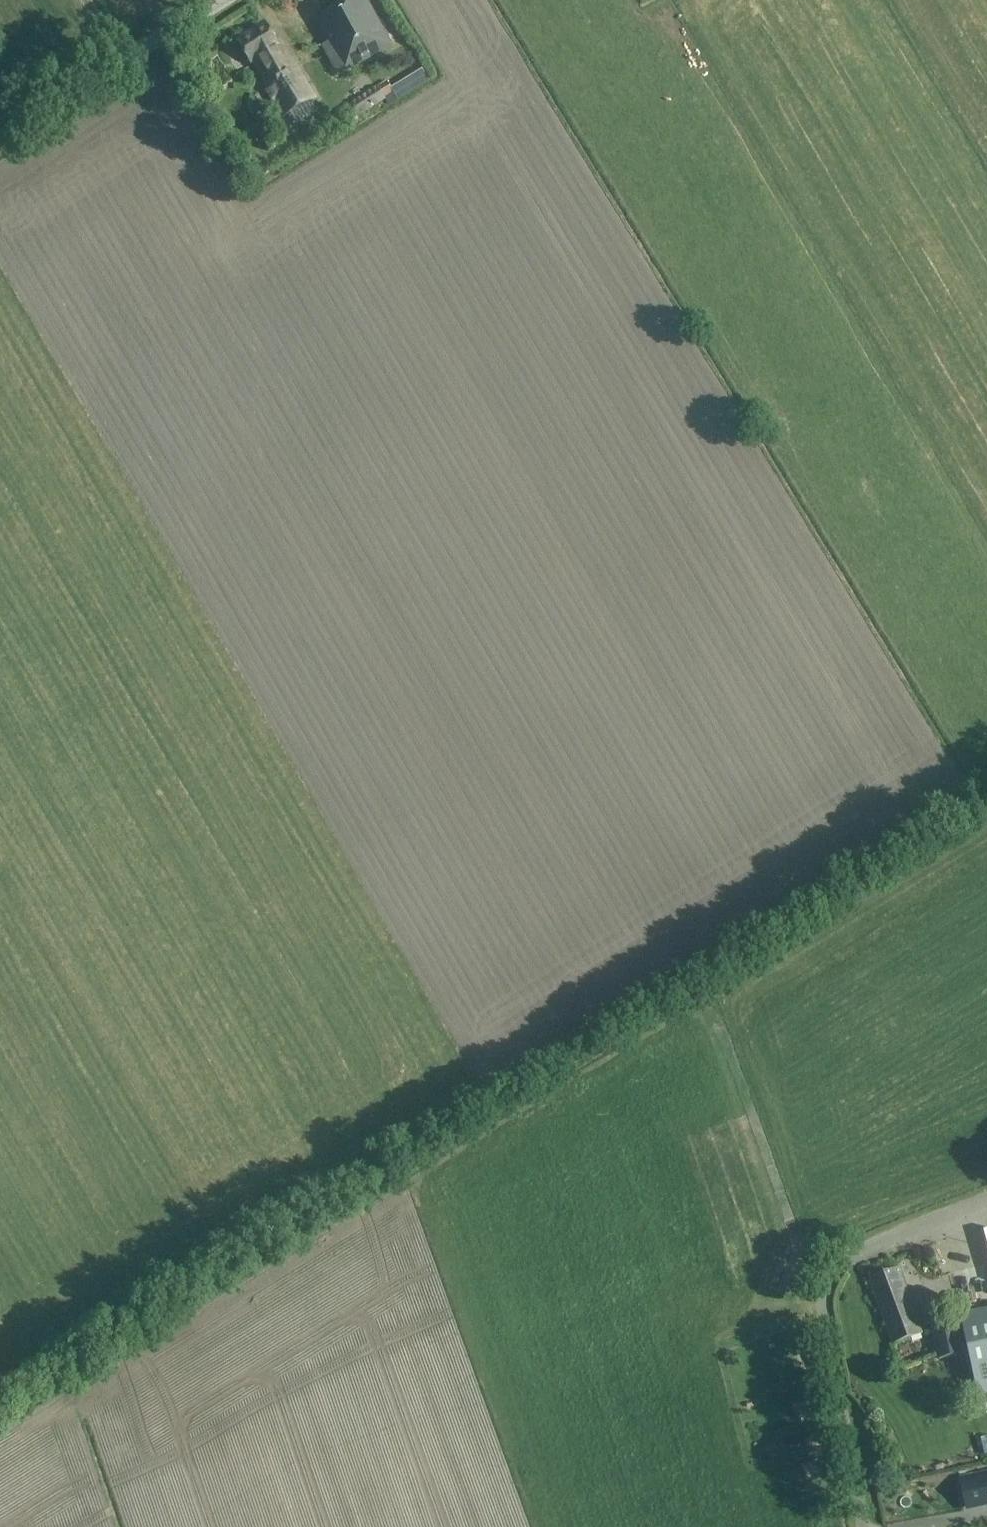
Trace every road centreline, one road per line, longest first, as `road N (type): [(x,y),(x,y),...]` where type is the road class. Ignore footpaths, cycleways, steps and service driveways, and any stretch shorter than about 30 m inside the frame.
road 1 (unclassified): [(863,1526),(826,1327),(830,1279),(861,1251),(986,1202)]
road 2 (unclassified): [(0,134),(219,0)]

